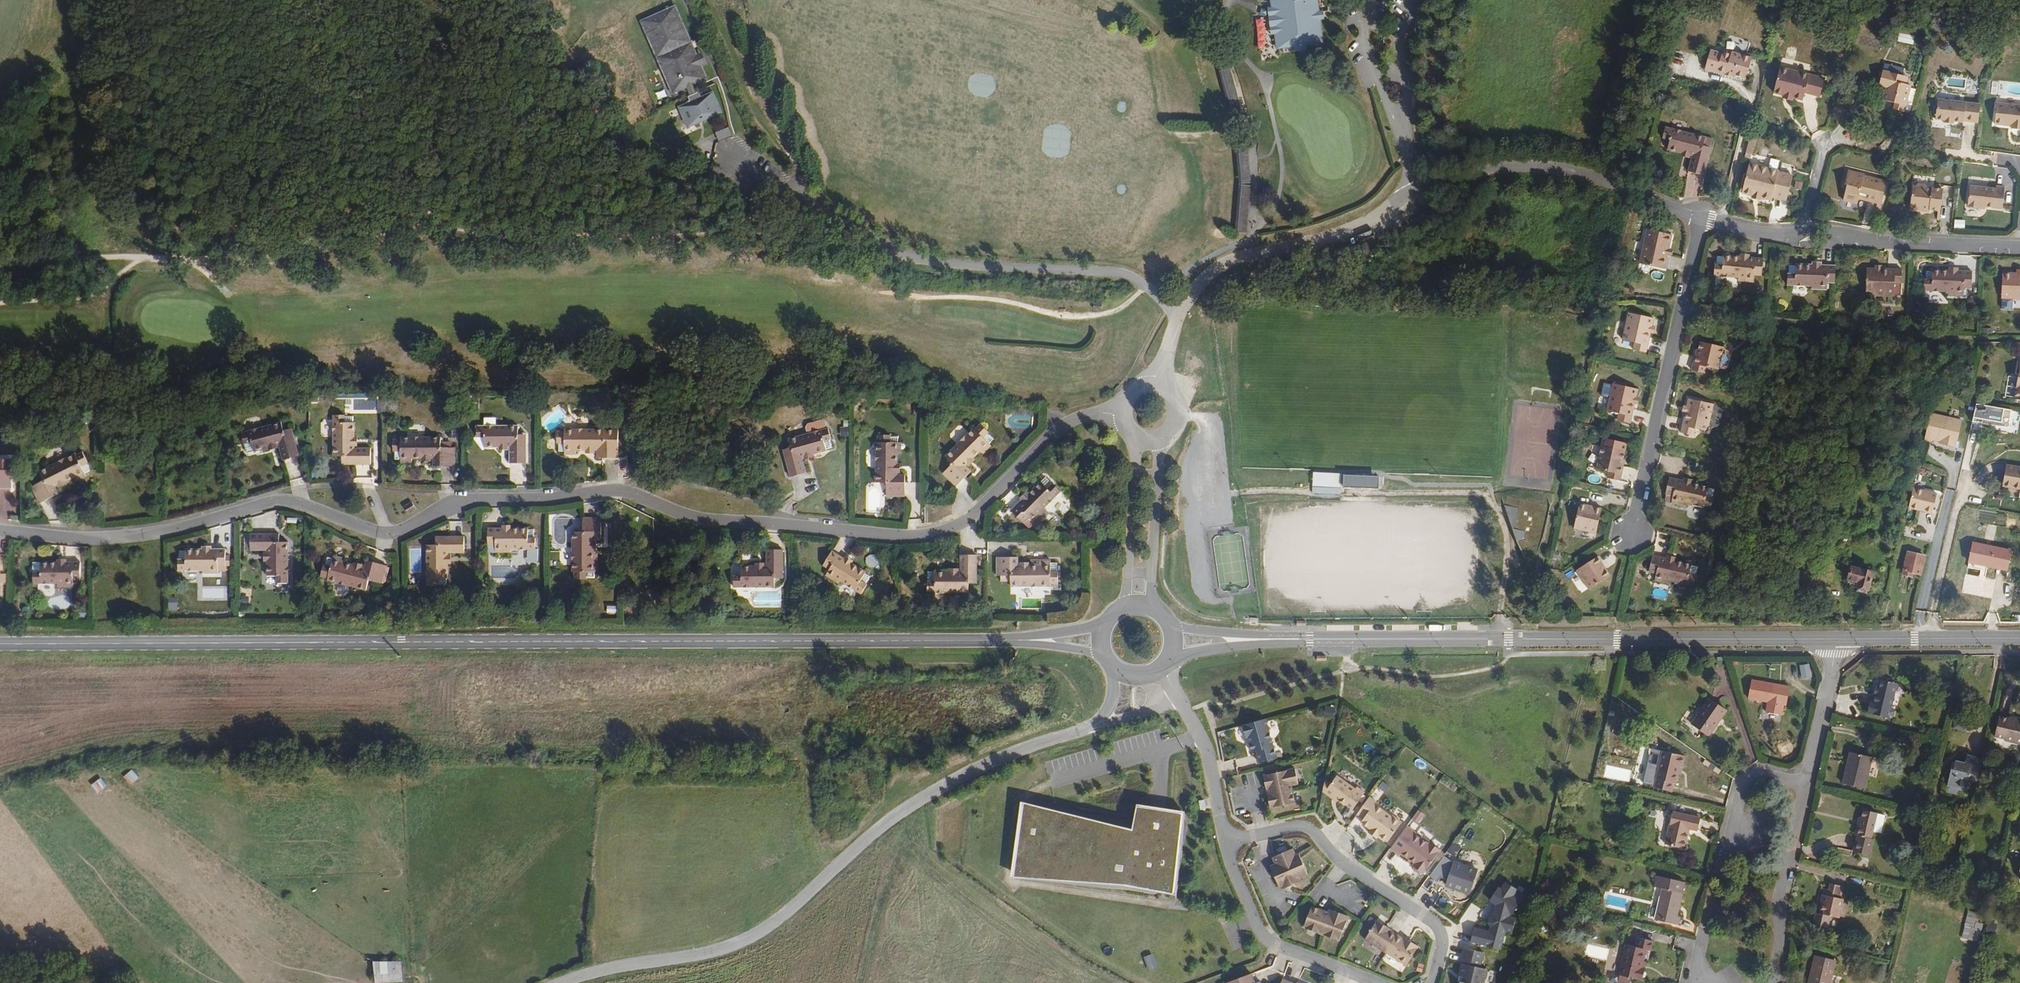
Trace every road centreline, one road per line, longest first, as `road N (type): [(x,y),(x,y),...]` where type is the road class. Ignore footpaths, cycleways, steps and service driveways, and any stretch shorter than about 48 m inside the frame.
road 1 (residential): [(1125,409),(1063,426),(976,515),(910,536),(707,519),(617,490),(458,499),(388,532),(276,499),(113,539),(0,530)]
road 2 (primary): [(1040,640),(0,642)]
road 3 (track): [(829,871),(818,851),(809,756),(796,752),(101,750),(0,777)]
road 4 (track): [(1187,711),(1355,668),(1465,674),(1502,664),(1508,652),(1501,618),(1508,538),(1487,494),(1206,496)]
road 5 (residential): [(1703,219),(1593,174),(1546,167),(1465,174),(1418,189),(1363,225),(1265,248),(1215,269),(1179,313),(1158,387)]
road 6 (unclassified): [(567,982),(715,951),(753,933),(915,802),(985,762),(1095,727)]
road 7 (primary): [(1836,639),(1258,640)]
road 8 (residential): [(1631,530),(1703,219)]
road 9 (track): [(1108,982),(916,844),(915,802)]
road 10 (residential): [(1432,982),(1443,941),(1436,924),(1343,865),(1317,836),(1292,829),(1262,835)]
road 11 (residential): [(1228,841),(1262,936),(1371,982)]
road 12 (residential): [(2019,249),(1803,233)]
road 13 (residential): [(1809,787),(1772,982)]
road 14 (primary): [(2019,638),(1836,639)]
road 15 (residential): [(1896,137),(1875,151),(1824,141),(1803,233)]
road 16 (residential): [(1151,606),(1162,435)]
road 17 (residential): [(1143,436),(1128,606)]
road 18 (residential): [(1836,639),(1809,787)]
road 19 (residential): [(1181,701),(1210,757),(1228,841)]
road 20 (residential): [(1809,787),(1755,775),(1741,788),(1723,859)]
road 21 (track): [(137,982),(125,970),(0,959)]
road 22 (residential): [(1699,982),(1723,859)]

